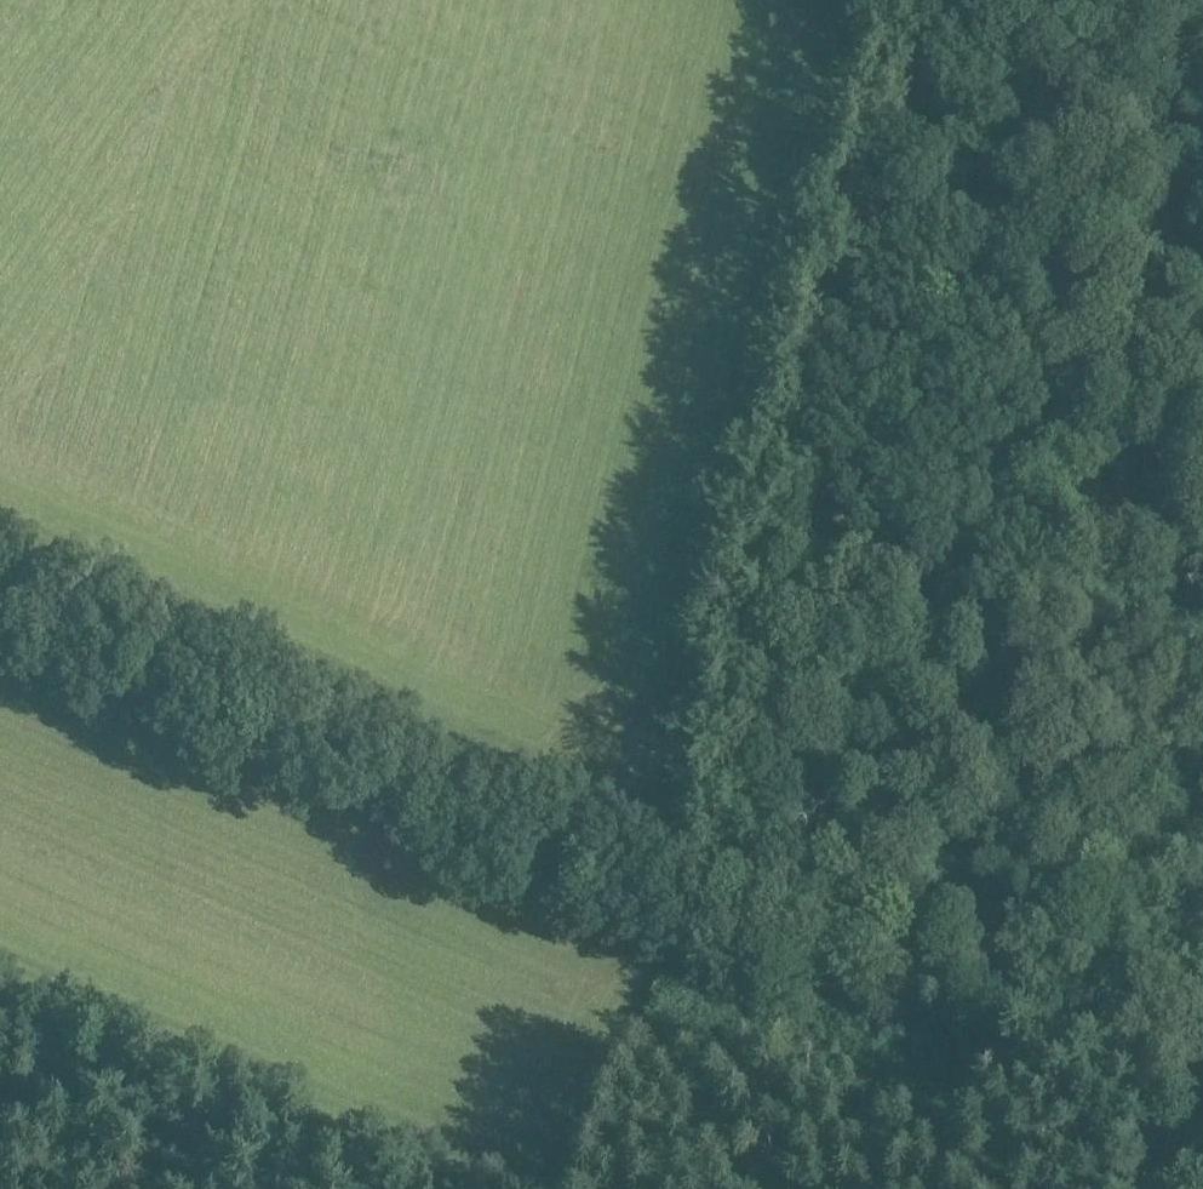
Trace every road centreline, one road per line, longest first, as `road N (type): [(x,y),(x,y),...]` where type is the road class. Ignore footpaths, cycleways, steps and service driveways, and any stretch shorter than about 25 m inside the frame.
road 1 (tertiary): [(1202,1073),(746,911),(0,578)]

